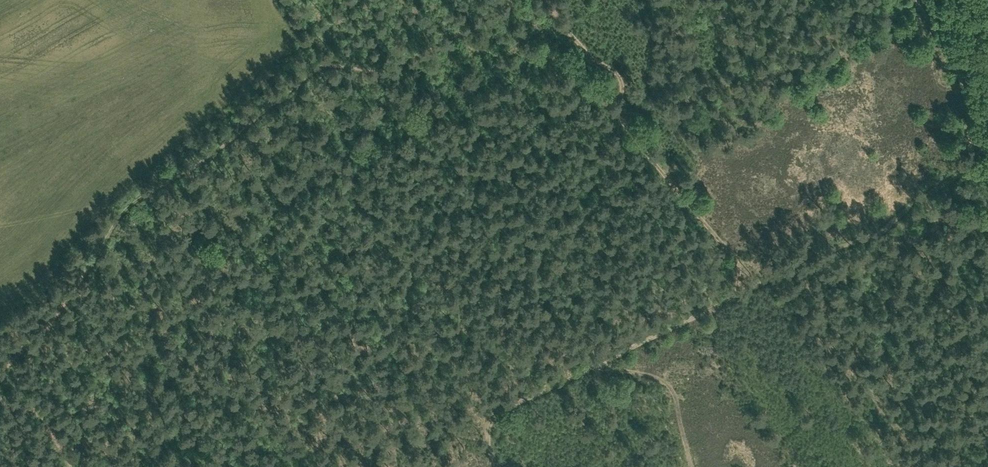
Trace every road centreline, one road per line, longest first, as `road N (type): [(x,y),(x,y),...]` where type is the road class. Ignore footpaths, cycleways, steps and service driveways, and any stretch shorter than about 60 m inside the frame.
road 1 (track): [(490,0),(403,72),(311,72),(132,207),(0,372)]
road 2 (track): [(0,373),(14,403),(51,420),(72,466)]

